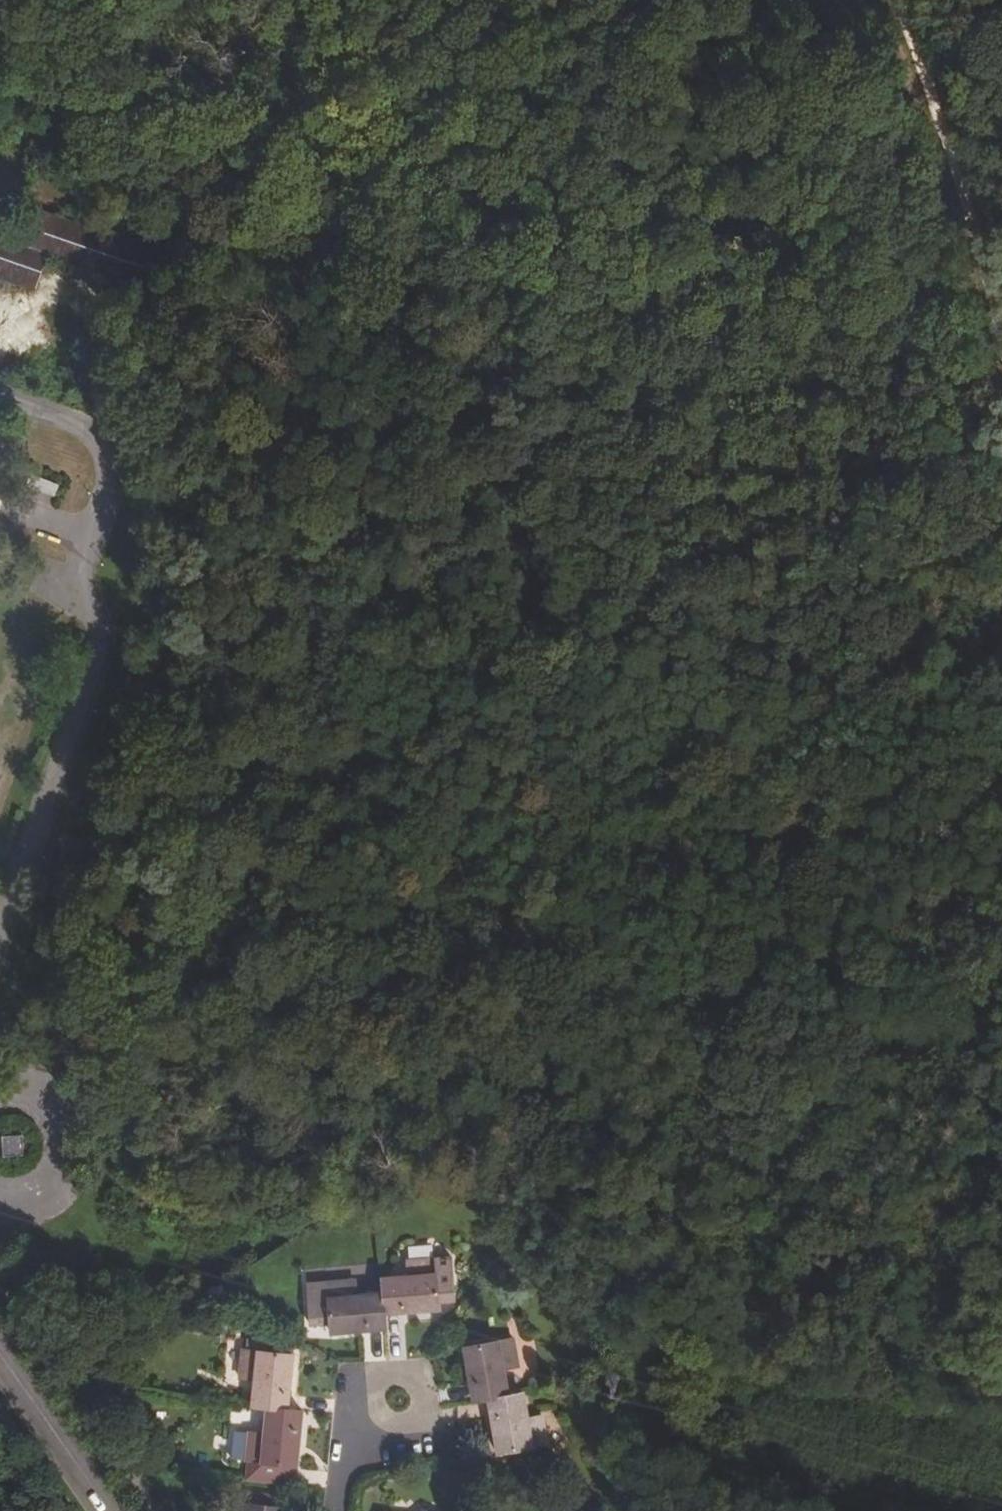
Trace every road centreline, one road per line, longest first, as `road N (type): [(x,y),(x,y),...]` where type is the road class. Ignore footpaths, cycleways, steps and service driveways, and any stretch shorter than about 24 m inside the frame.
road 1 (residential): [(0,1373),(100,1510)]
road 2 (residential): [(338,1510),(343,1468),(401,1401)]

